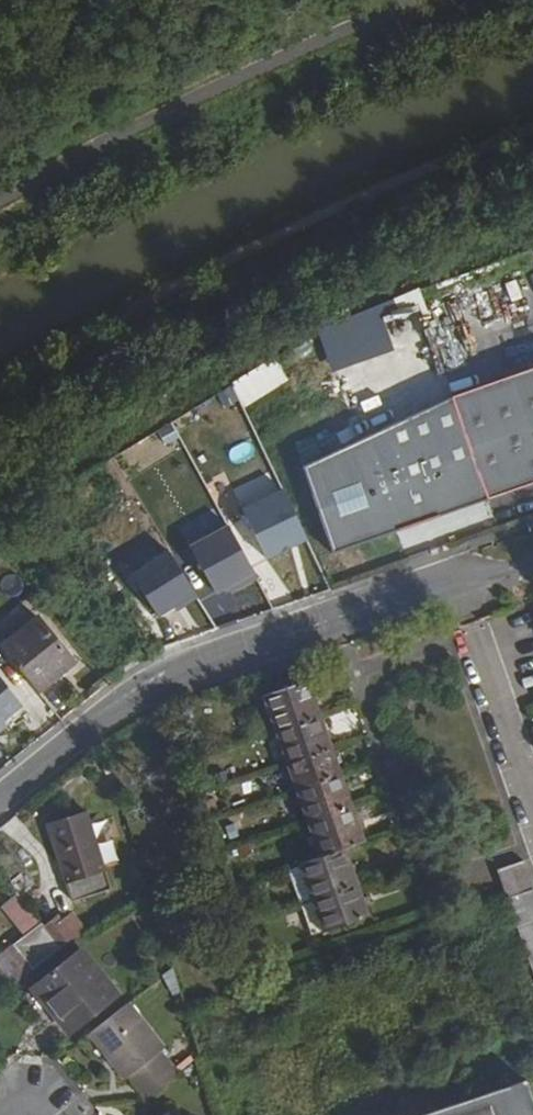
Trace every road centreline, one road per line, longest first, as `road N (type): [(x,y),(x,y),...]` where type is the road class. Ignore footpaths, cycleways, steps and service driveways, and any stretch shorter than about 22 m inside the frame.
road 1 (residential): [(0,799),(138,694),(462,577)]
road 2 (residential): [(462,577),(532,797)]

